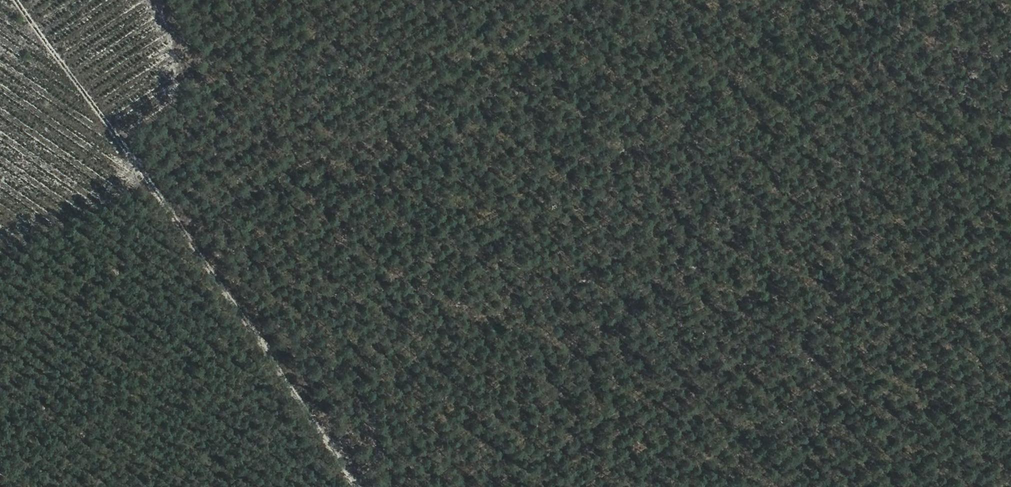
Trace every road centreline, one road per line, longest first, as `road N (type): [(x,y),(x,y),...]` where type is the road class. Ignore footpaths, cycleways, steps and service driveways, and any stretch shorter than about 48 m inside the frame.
road 1 (track): [(17,0),(359,486)]

